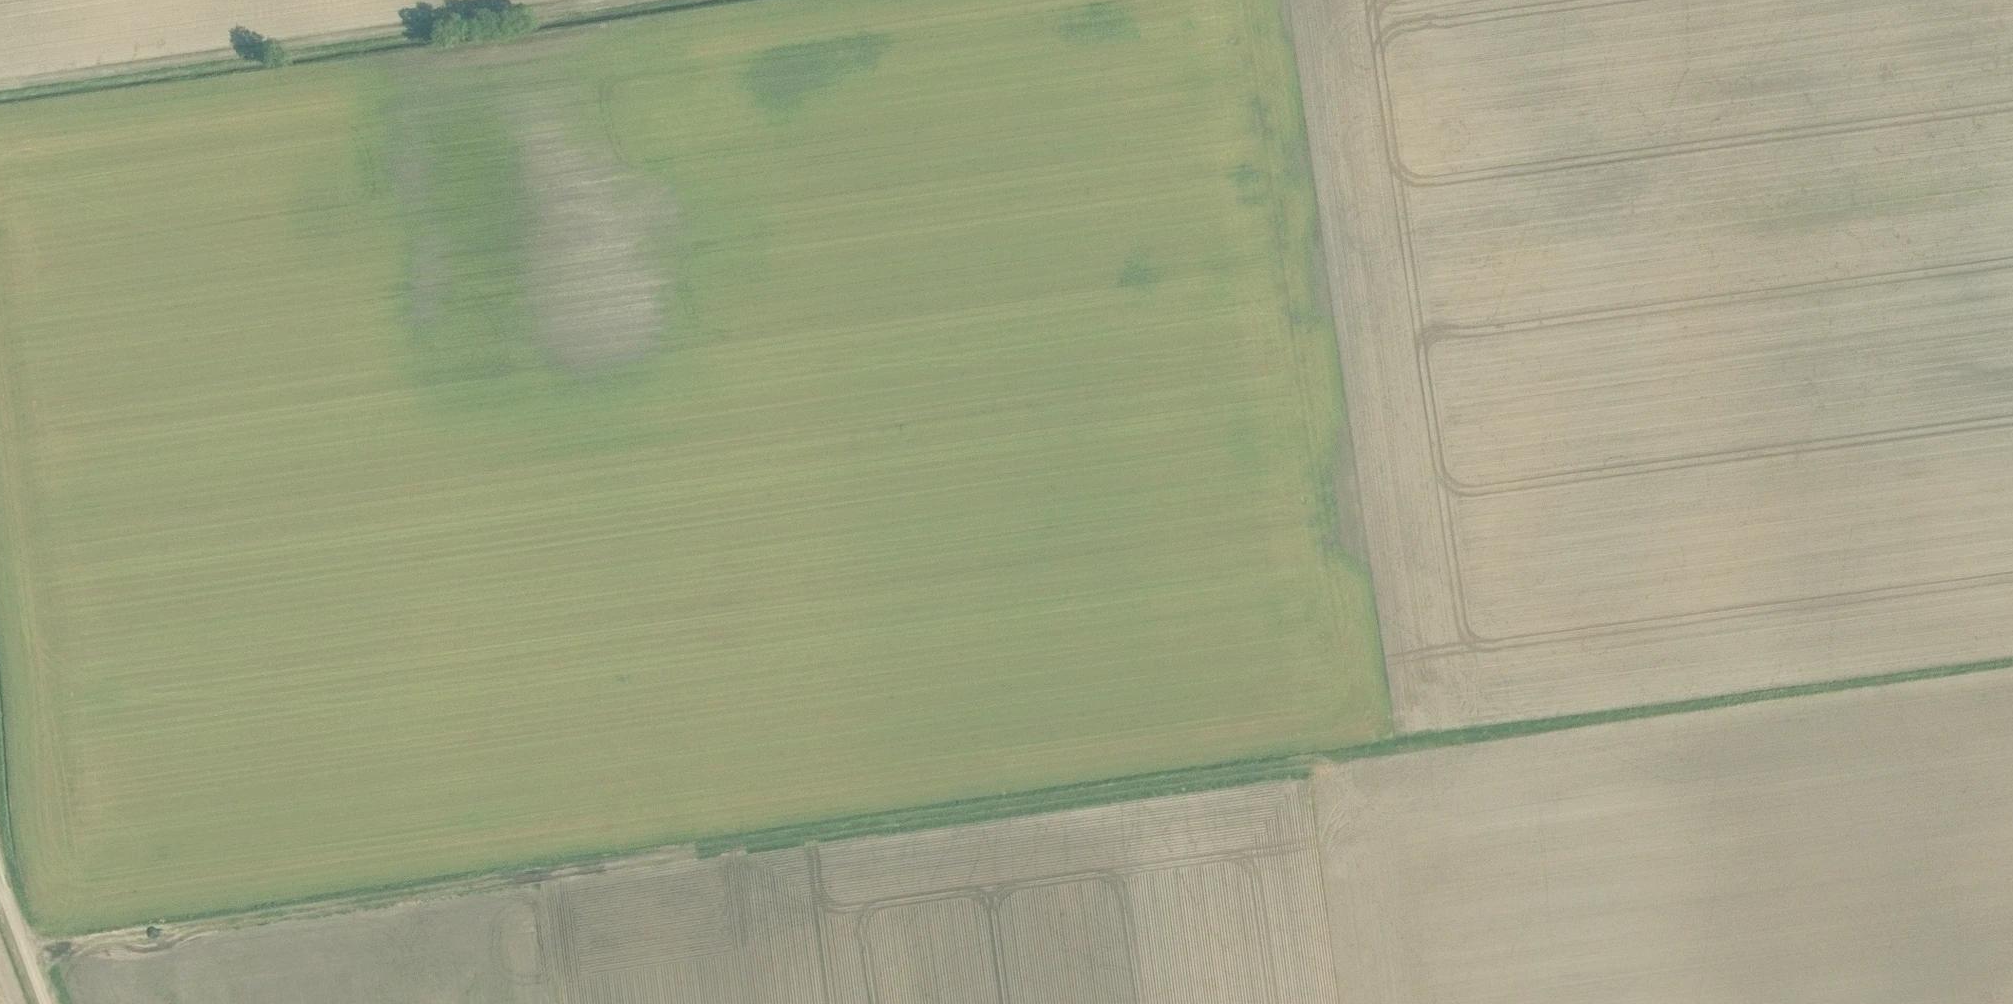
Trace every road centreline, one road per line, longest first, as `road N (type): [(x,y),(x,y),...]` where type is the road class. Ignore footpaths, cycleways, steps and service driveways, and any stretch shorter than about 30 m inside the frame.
road 1 (unclassified): [(45,1003),(0,885)]

